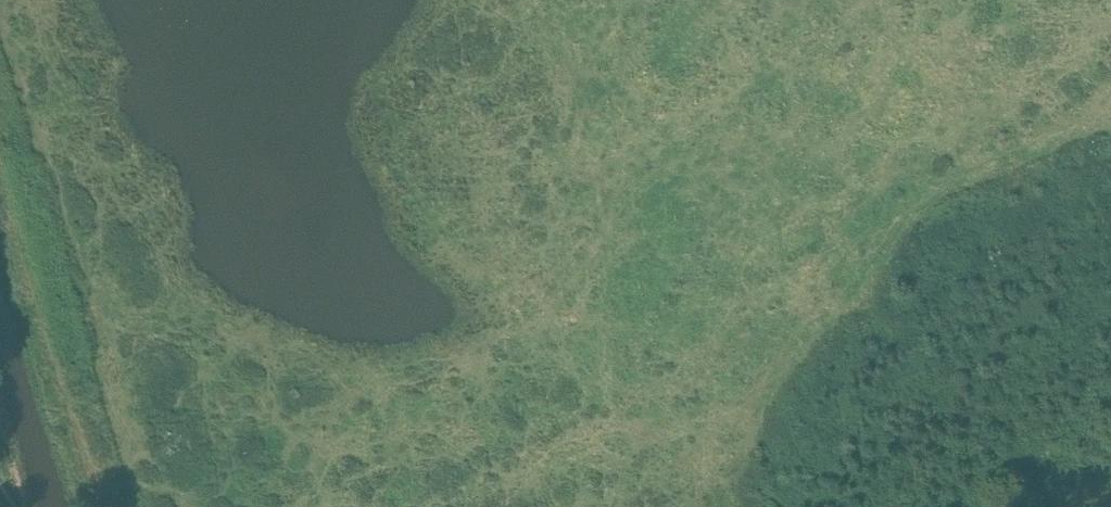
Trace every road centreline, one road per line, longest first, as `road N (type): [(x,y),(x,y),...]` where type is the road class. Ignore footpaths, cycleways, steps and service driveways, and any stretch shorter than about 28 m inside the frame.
road 1 (track): [(0,160),(102,506)]

